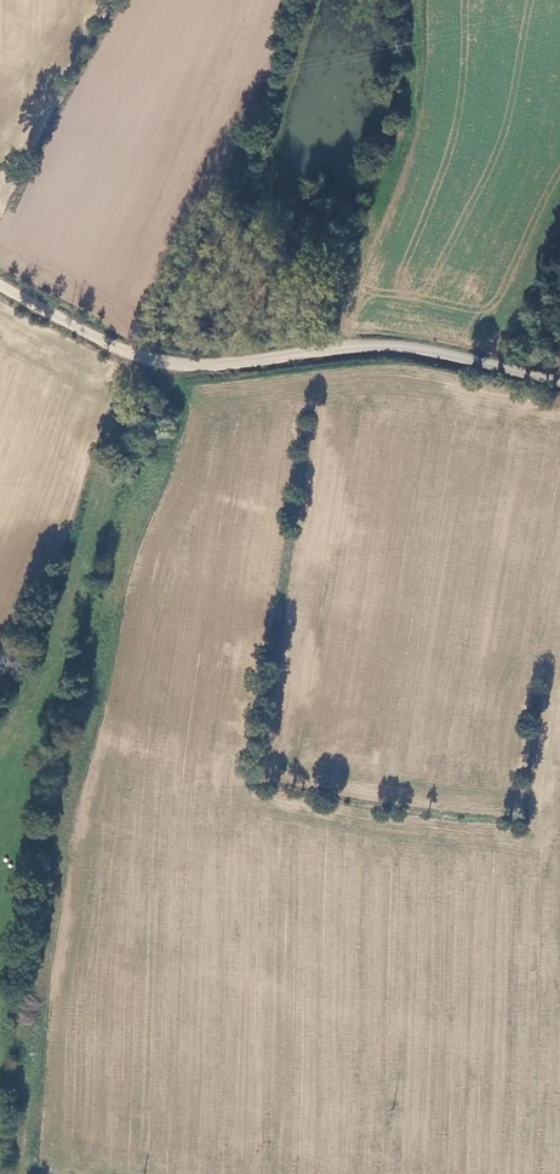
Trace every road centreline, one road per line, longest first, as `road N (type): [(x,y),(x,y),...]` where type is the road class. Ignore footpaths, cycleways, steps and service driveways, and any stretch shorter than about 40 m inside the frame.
road 1 (unclassified): [(0,287),(154,360),(239,364),(383,347),(559,385)]

